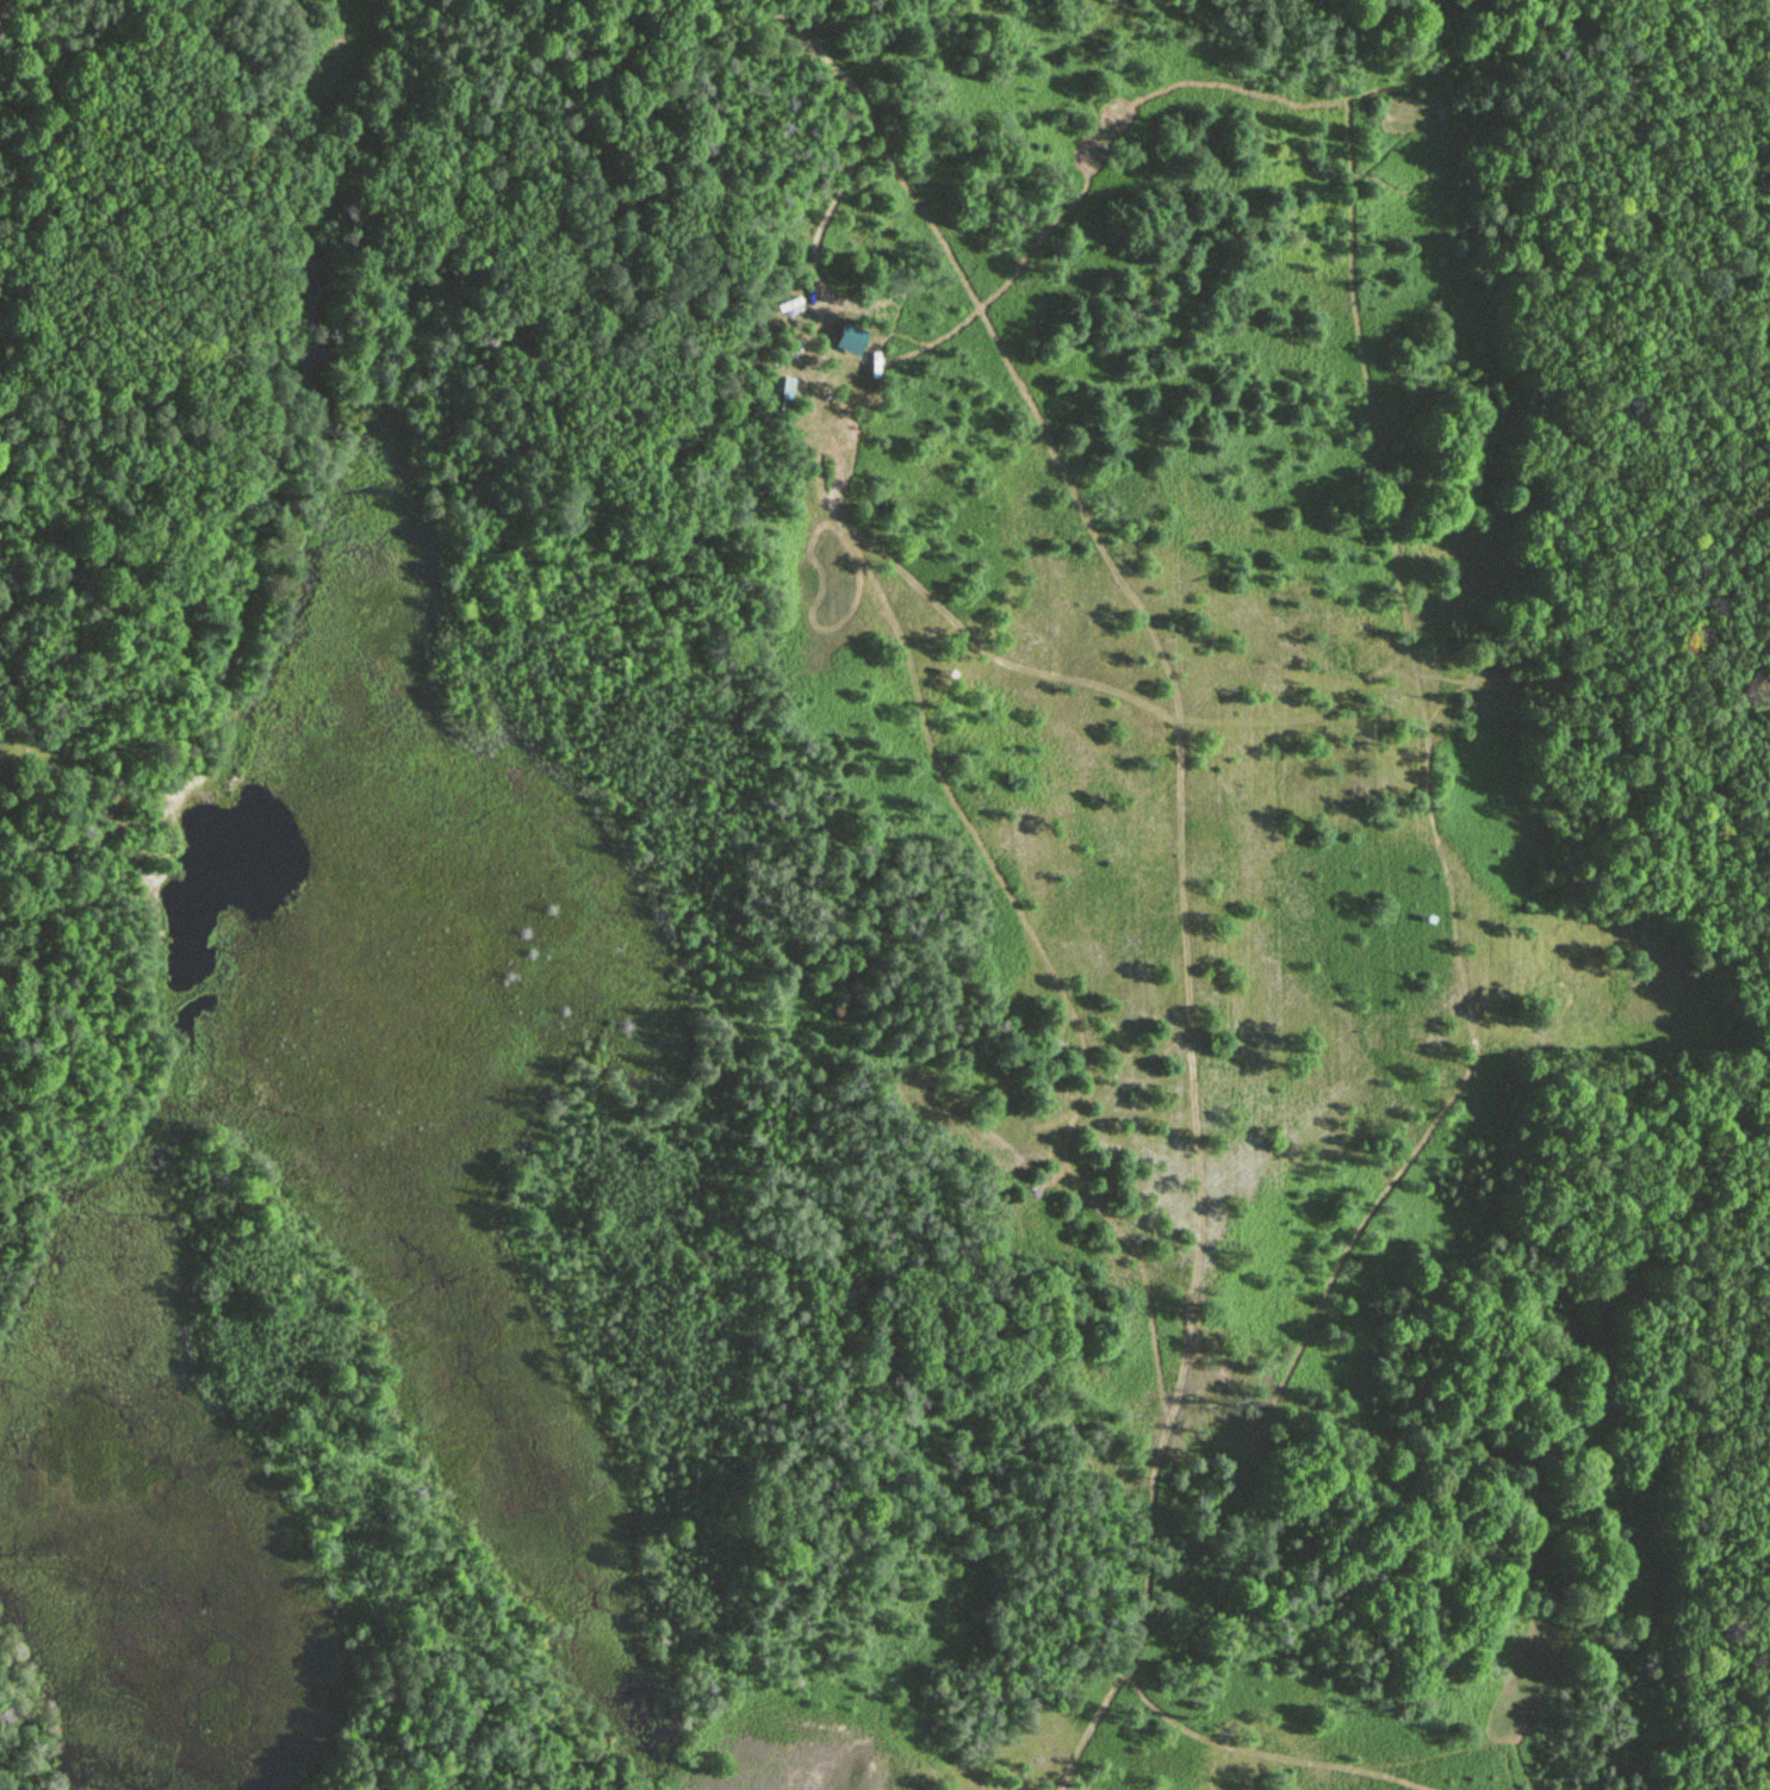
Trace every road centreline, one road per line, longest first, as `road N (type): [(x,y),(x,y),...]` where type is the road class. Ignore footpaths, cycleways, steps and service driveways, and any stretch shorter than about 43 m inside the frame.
road 1 (track): [(1057,1789),(1089,1716),(1242,1469),(1395,1160),(1480,1051),(1421,701)]

